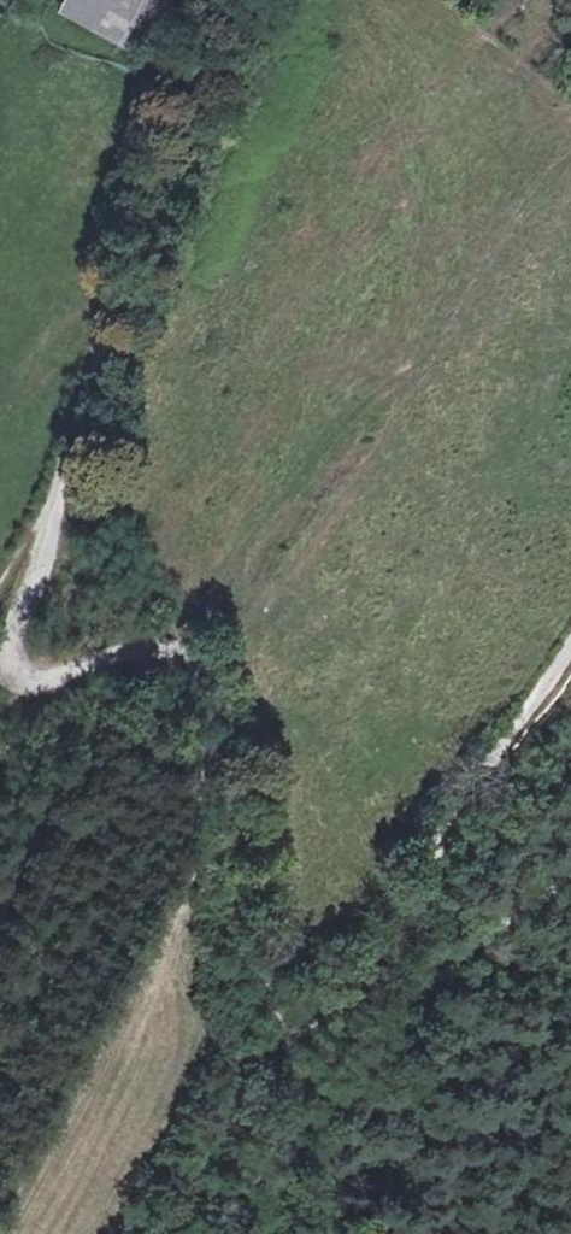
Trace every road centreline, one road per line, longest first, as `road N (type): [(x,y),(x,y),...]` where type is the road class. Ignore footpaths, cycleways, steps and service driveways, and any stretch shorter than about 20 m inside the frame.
road 1 (unclassified): [(222,0),(136,234),(10,662),(30,689),(153,647)]
road 2 (track): [(570,642),(432,815),(415,887),(359,964),(291,1004)]
road 3 (track): [(291,1004),(384,978),(570,877)]
road 4 (track): [(291,1004),(192,1153),(154,1233)]
road 5 (track): [(232,772),(243,929),(261,986),(291,1004)]

